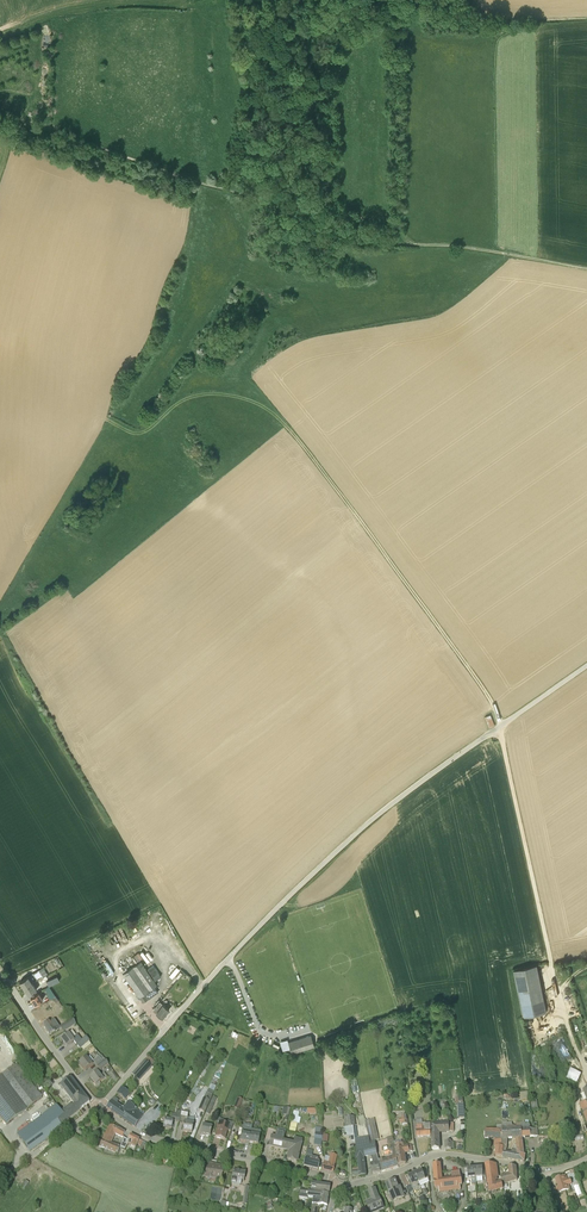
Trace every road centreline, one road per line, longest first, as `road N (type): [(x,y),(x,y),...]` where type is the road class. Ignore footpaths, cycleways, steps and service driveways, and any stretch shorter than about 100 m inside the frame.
road 1 (unclassified): [(99,1106),(233,953),(353,836),(586,665)]
road 2 (track): [(501,725),(480,683),(271,412),(212,394),(182,401),(142,433),(107,420)]
road 3 (track): [(221,188),(348,237),(586,268)]
road 4 (track): [(586,1075),(551,966),(497,728)]
road 5 (tertiary): [(338,1189),(329,1177),(148,1137),(99,1106)]
road 6 (tertiary): [(586,1158),(548,1169),(439,1154),(338,1189)]
road 7 (track): [(0,123),(221,188)]
road 8 (tertiary): [(99,1106),(0,971)]
road 9 (unclassified): [(0,1176),(99,1106)]

